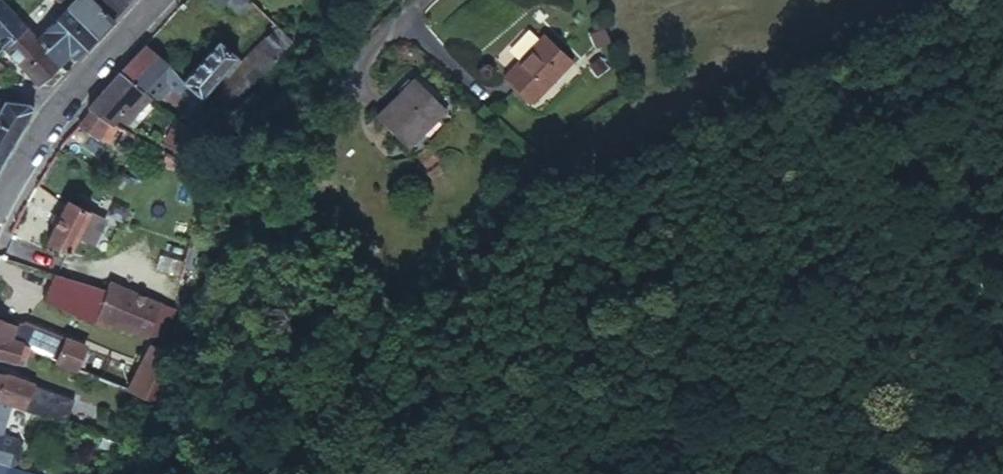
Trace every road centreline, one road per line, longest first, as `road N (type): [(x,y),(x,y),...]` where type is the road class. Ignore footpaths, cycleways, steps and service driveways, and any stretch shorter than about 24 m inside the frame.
road 1 (tertiary): [(150,0),(69,94),(0,205)]

